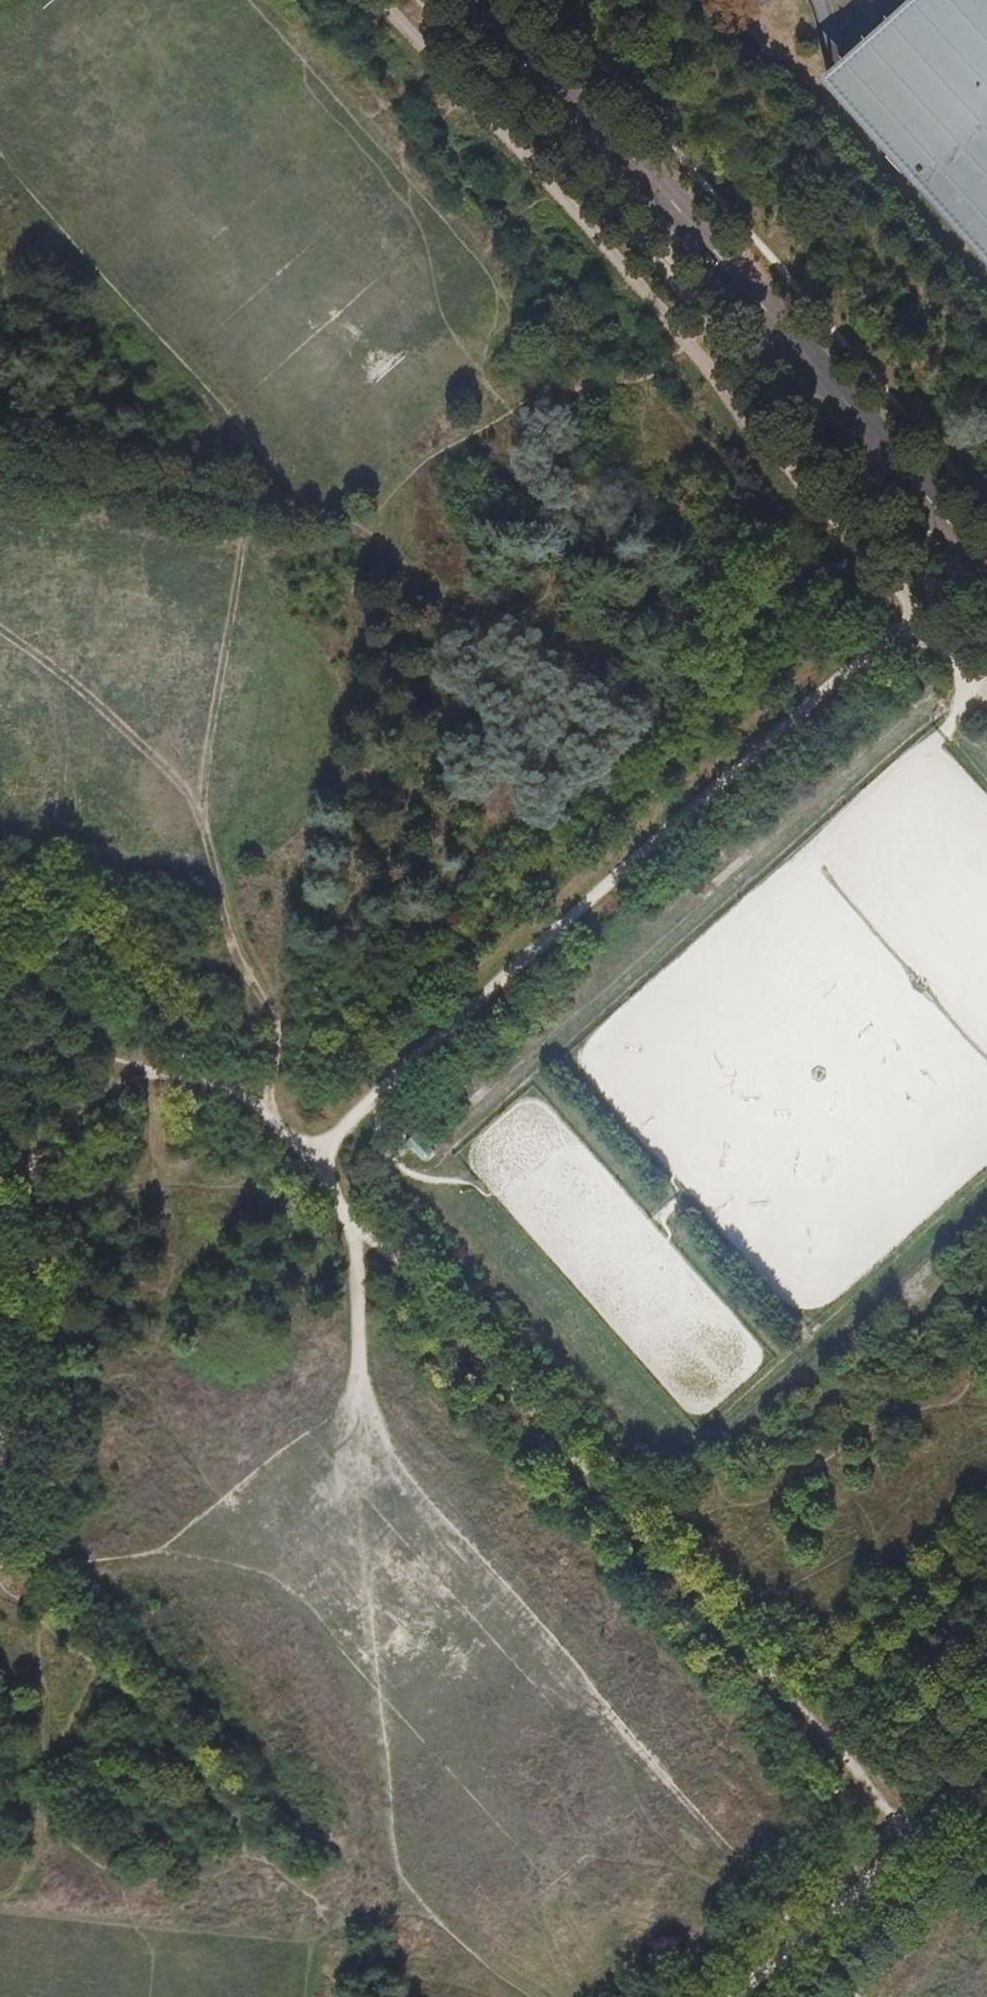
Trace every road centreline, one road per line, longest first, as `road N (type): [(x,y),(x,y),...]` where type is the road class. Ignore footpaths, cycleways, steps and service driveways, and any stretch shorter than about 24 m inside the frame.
road 1 (tertiary): [(495,0),(986,565)]

